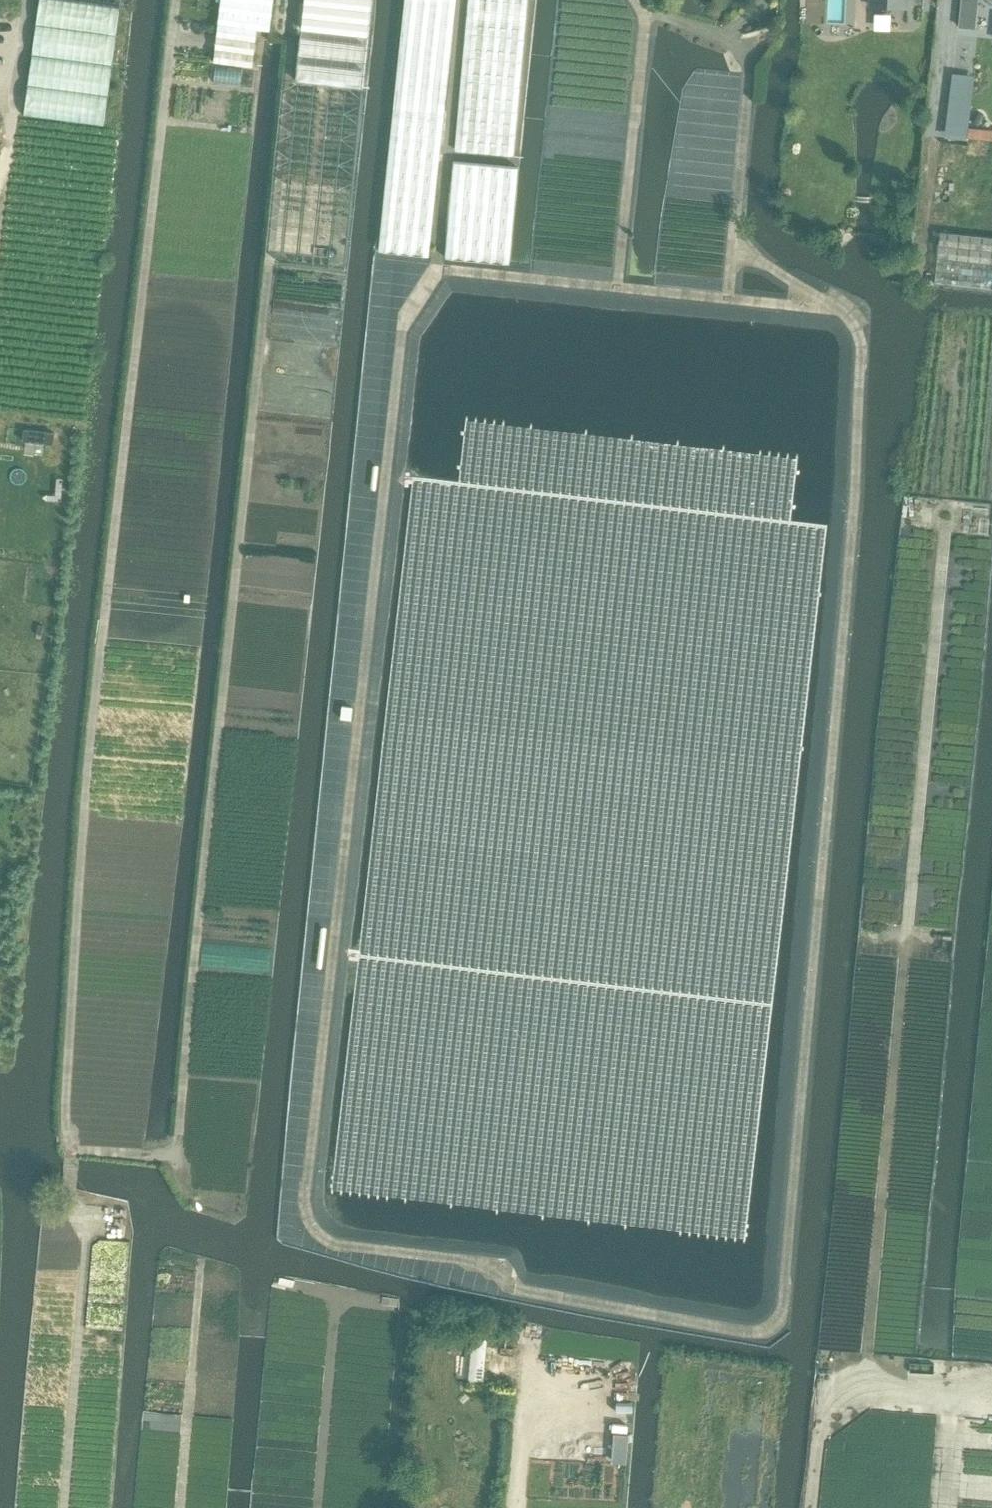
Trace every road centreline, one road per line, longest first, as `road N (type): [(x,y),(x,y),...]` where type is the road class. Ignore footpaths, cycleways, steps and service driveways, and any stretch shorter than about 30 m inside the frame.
road 1 (track): [(66,1507),(87,1243),(70,1192),(67,1126),(77,921),(177,0)]

